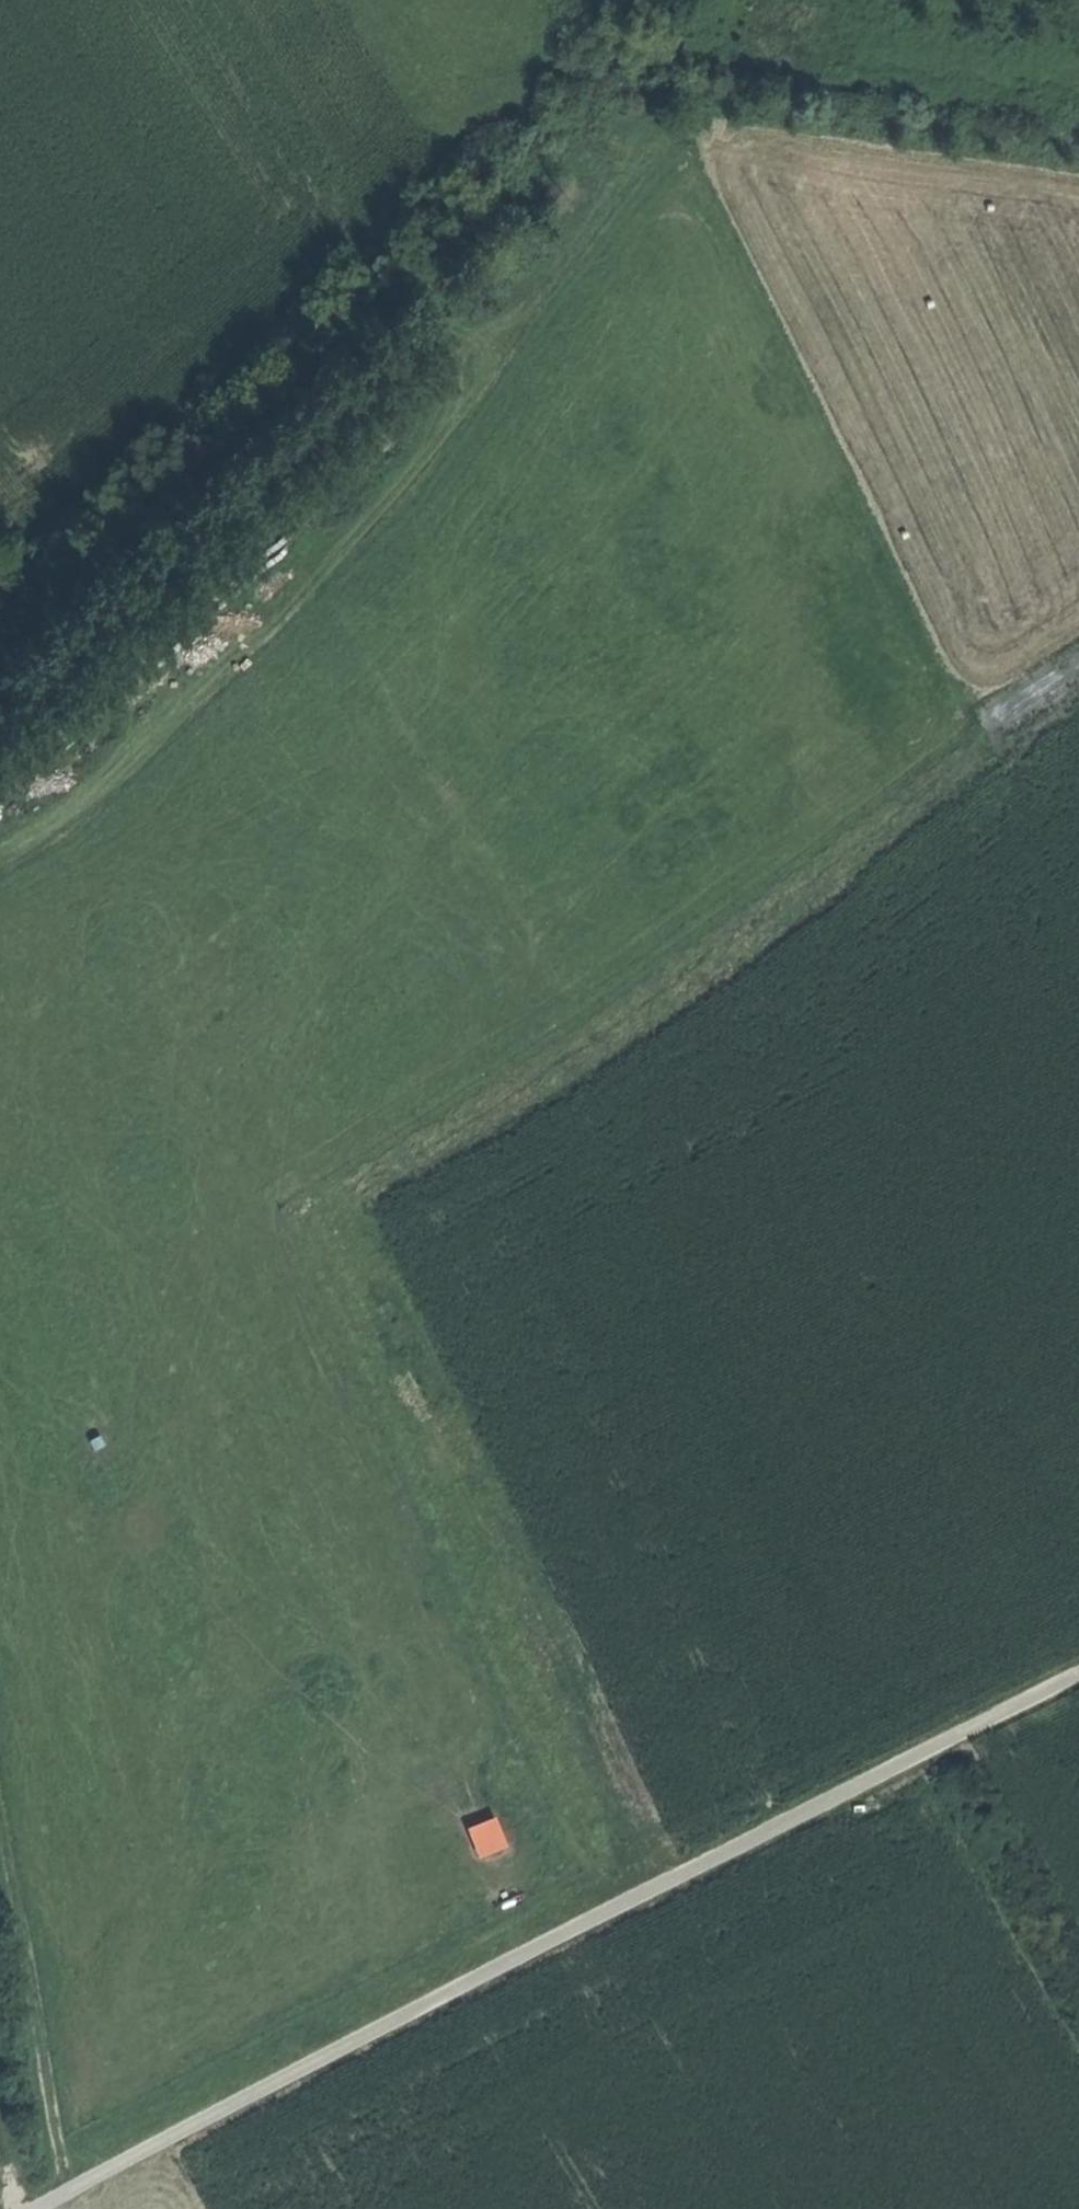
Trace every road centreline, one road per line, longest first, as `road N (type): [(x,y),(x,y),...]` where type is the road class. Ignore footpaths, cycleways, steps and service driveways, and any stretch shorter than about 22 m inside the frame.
road 1 (track): [(1078,1673),(38,2208)]
road 2 (track): [(67,2194),(0,1802)]

